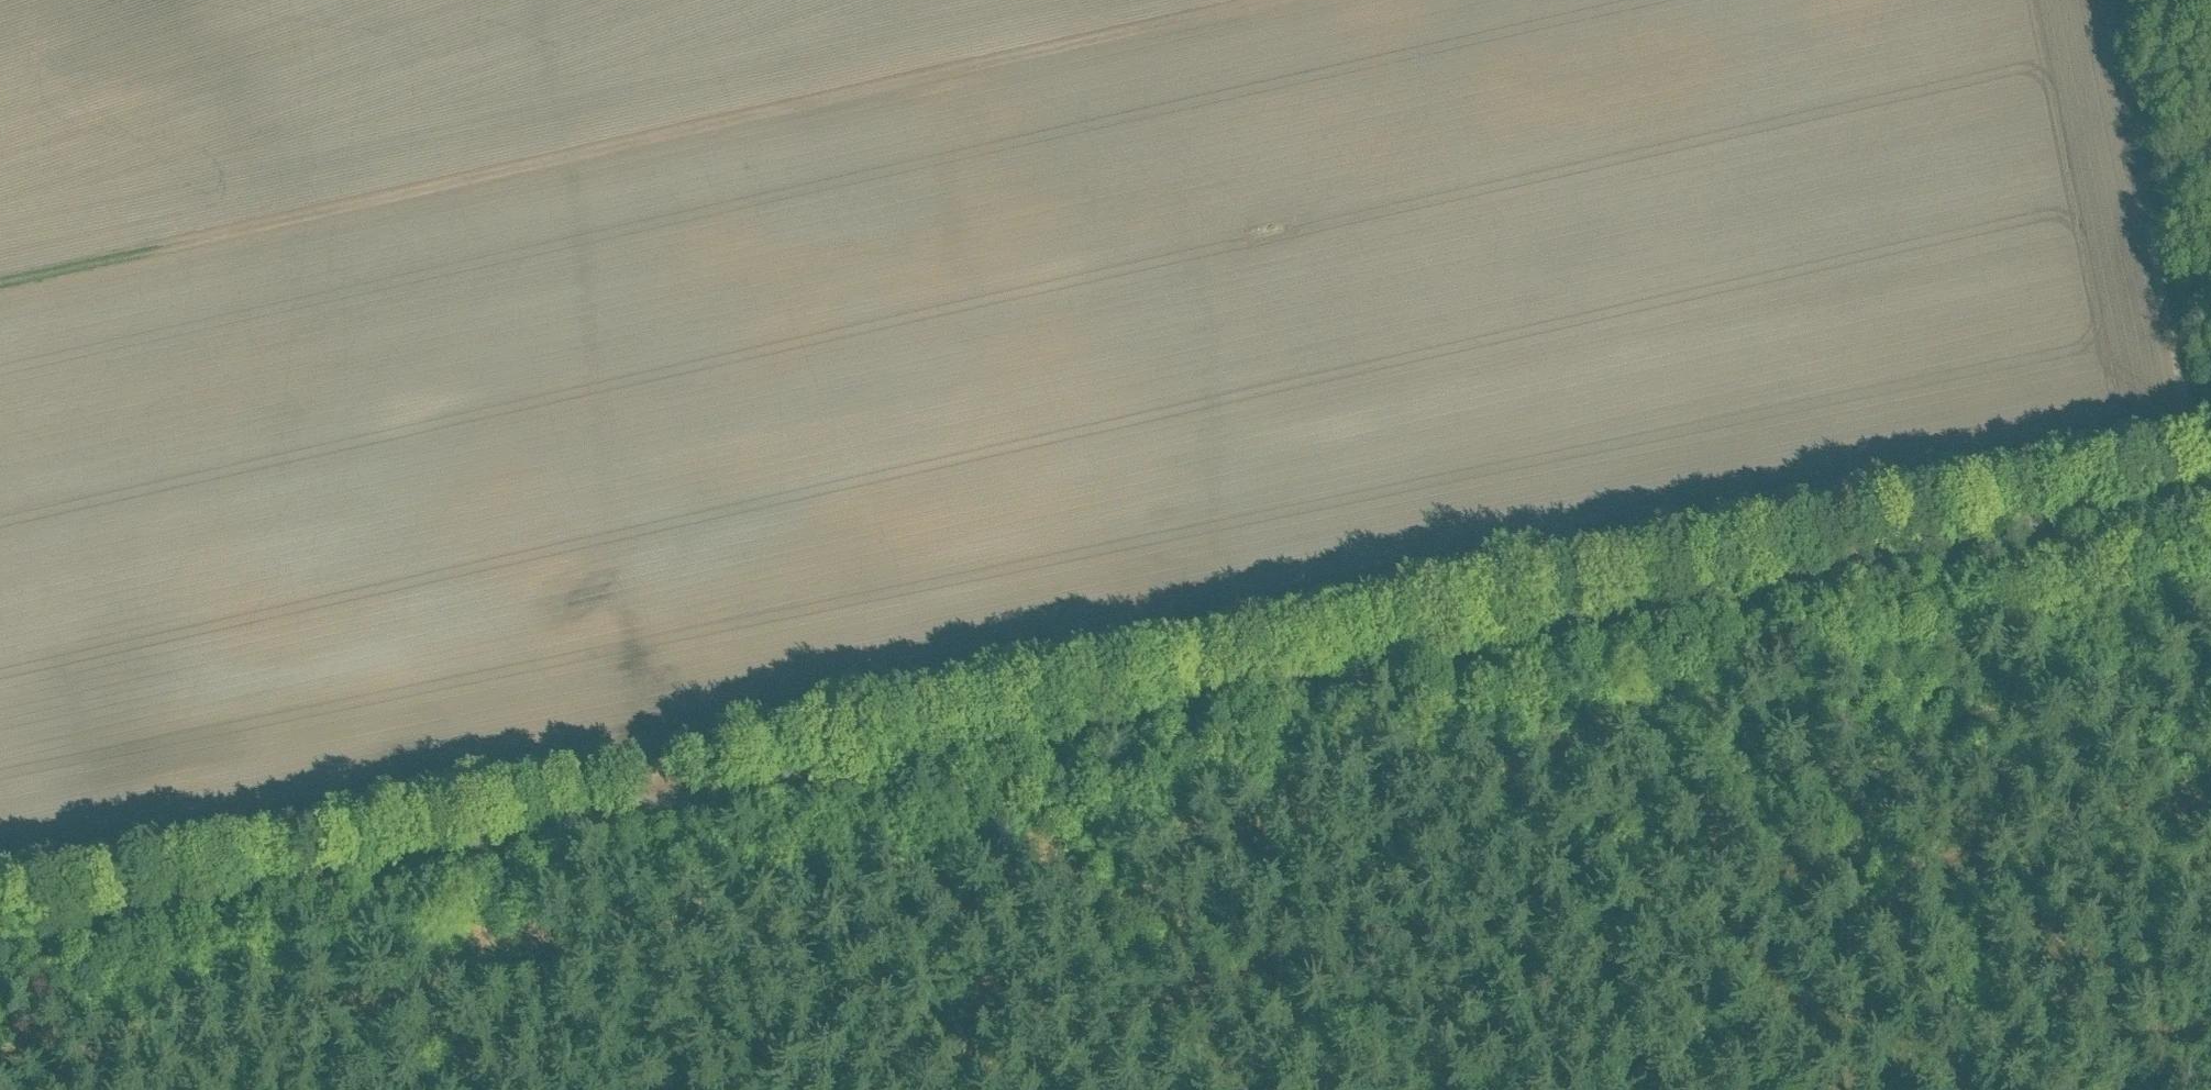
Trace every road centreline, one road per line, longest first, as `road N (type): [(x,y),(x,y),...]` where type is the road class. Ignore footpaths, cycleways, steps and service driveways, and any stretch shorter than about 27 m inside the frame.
road 1 (unclassified): [(0,935),(2210,483)]

